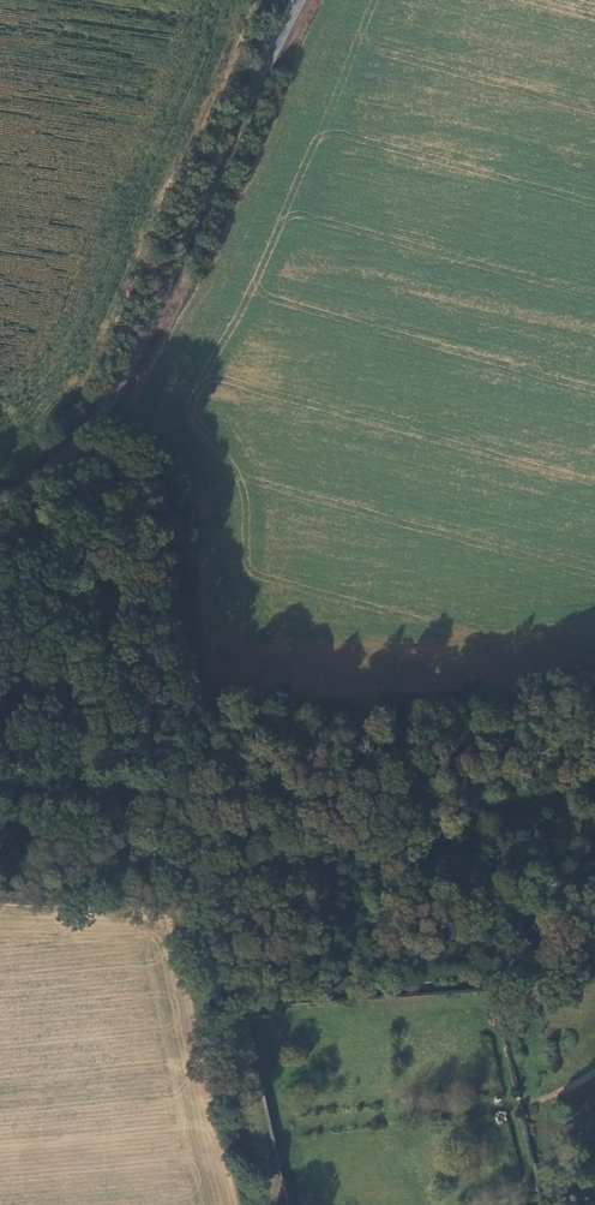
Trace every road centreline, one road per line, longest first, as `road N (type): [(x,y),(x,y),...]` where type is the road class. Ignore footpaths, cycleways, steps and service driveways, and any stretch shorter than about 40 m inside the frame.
road 1 (tertiary): [(0,505),(114,399),(298,0)]

